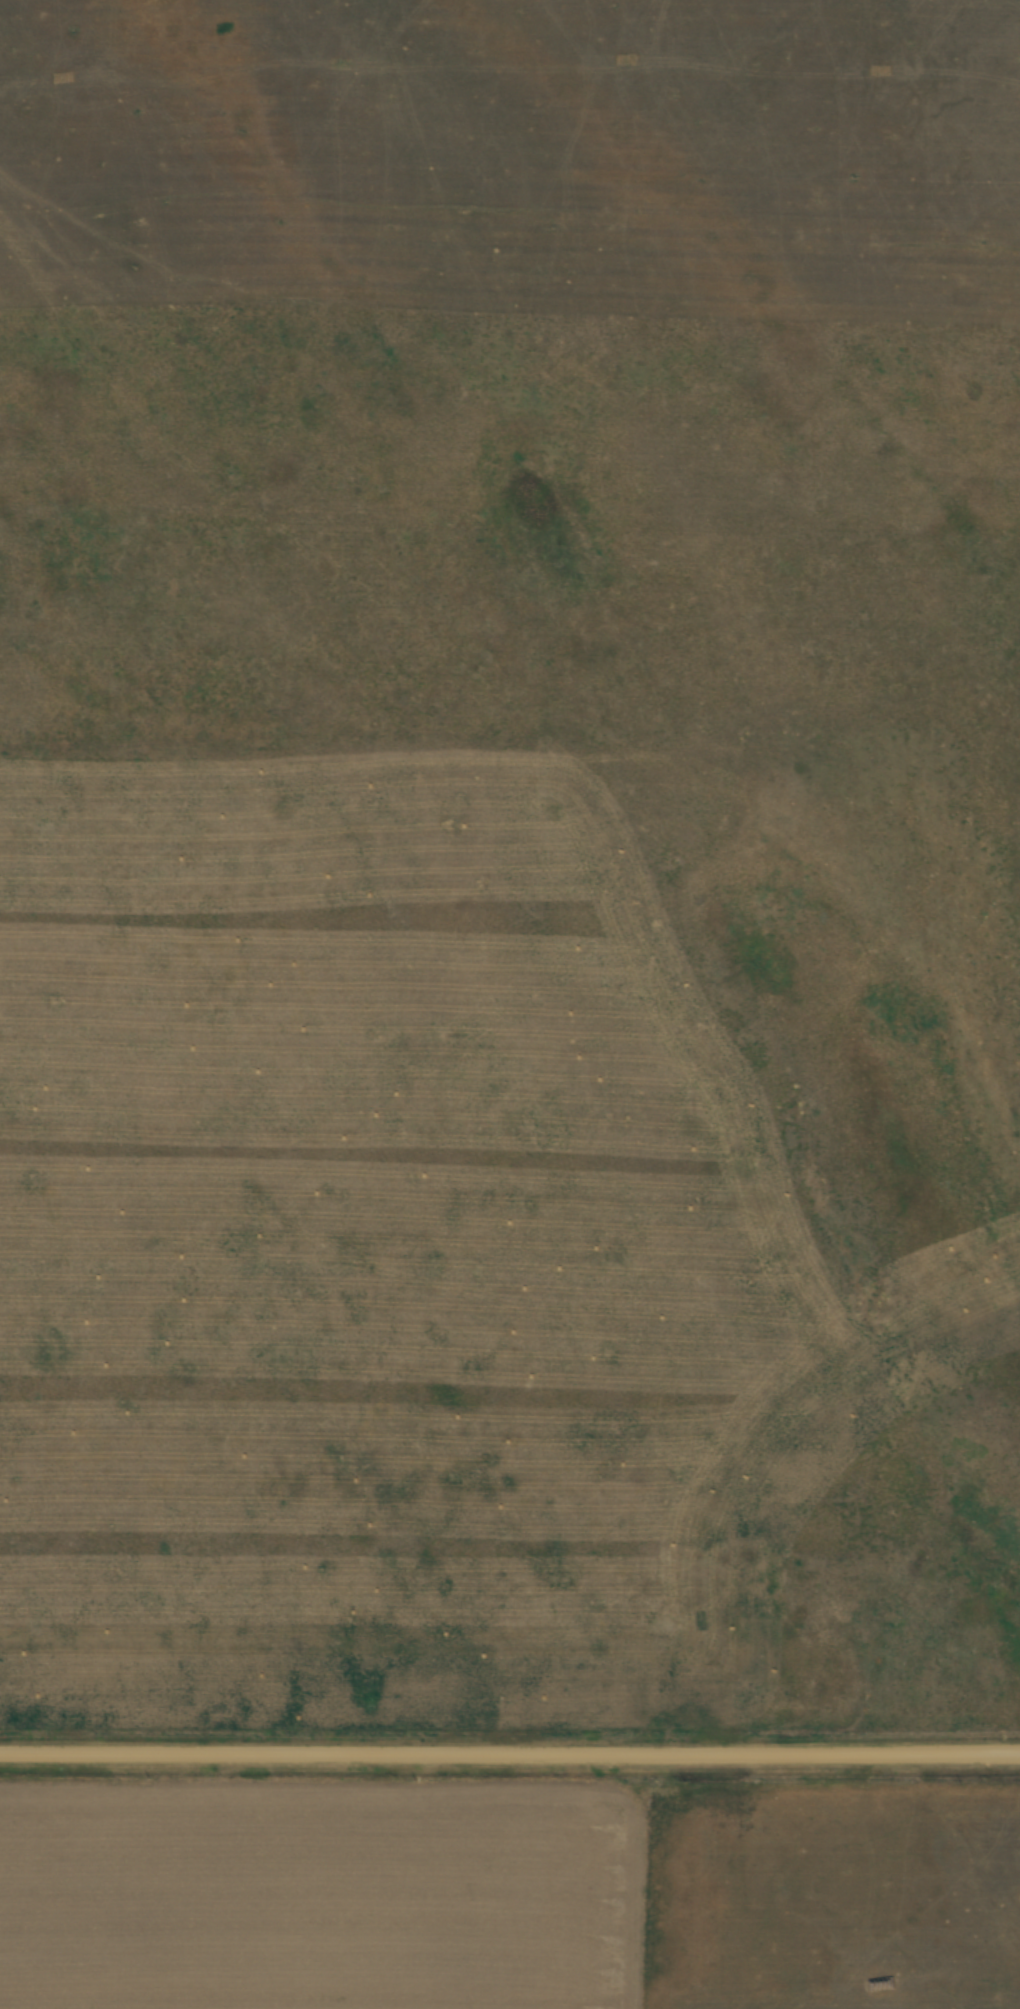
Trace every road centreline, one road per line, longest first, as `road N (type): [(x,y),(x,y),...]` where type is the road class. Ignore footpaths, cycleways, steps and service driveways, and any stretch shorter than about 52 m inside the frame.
road 1 (residential): [(0,1759),(1019,1753)]

